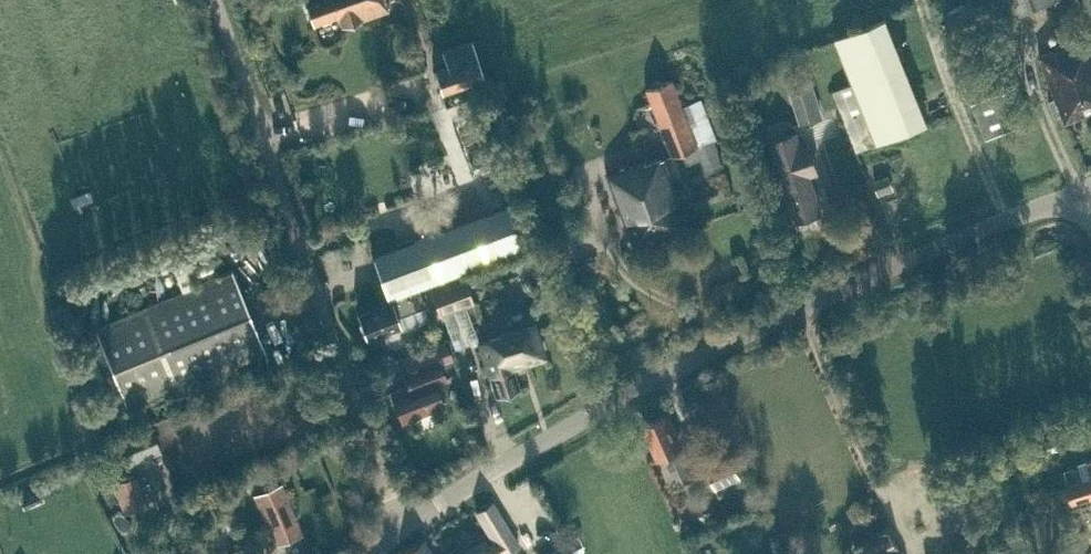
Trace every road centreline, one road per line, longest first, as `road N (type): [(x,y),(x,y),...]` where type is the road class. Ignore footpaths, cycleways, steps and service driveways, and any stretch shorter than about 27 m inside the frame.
road 1 (unclassified): [(397,530),(533,443),(814,302),(1024,211),(1085,192)]
road 2 (unclassified): [(397,530),(219,0)]

